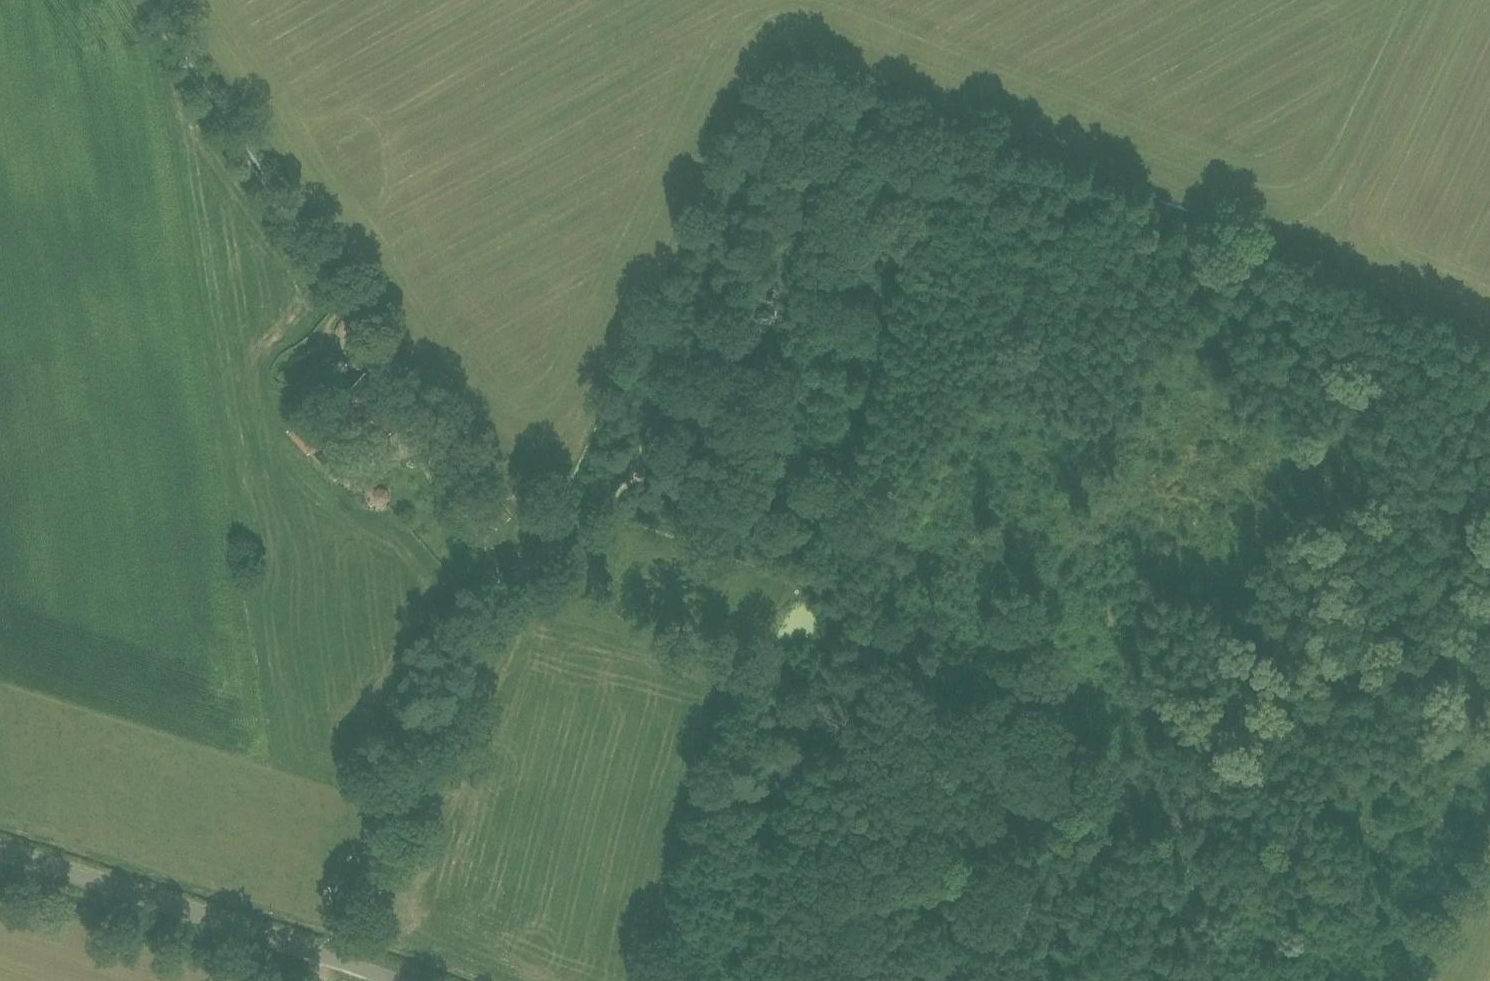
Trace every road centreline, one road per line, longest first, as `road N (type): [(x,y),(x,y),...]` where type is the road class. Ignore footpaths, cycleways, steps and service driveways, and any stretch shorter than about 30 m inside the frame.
road 1 (track): [(331,958),(530,551)]
road 2 (unclassified): [(396,980),(0,851)]

